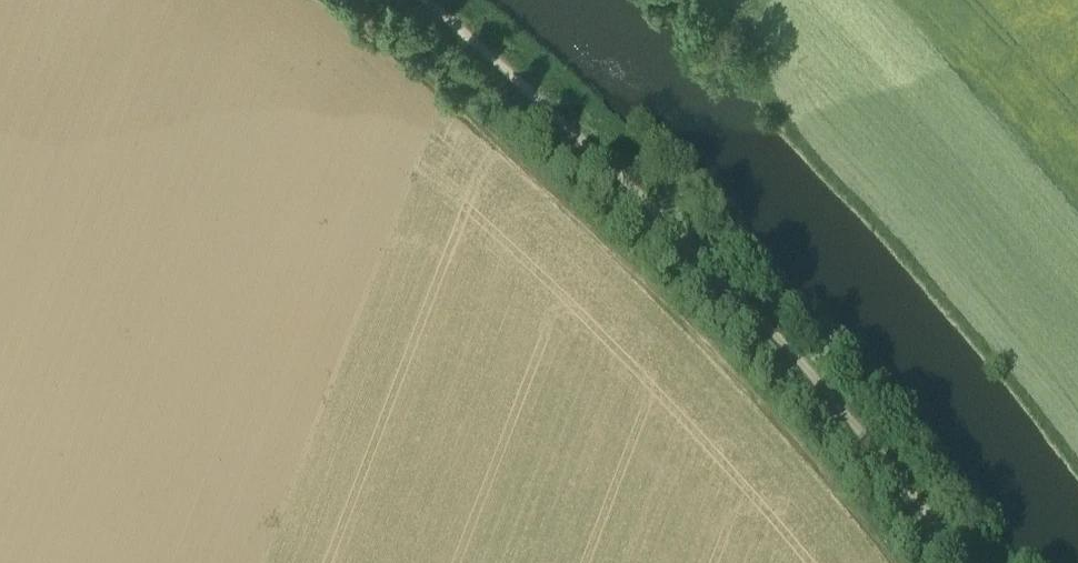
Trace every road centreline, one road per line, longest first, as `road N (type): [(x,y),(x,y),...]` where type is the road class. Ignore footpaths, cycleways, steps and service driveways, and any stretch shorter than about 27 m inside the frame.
road 1 (track): [(299,0),(381,52),(590,243),(769,418),(882,562)]
road 2 (track): [(976,562),(843,401),(662,212),(427,0)]

